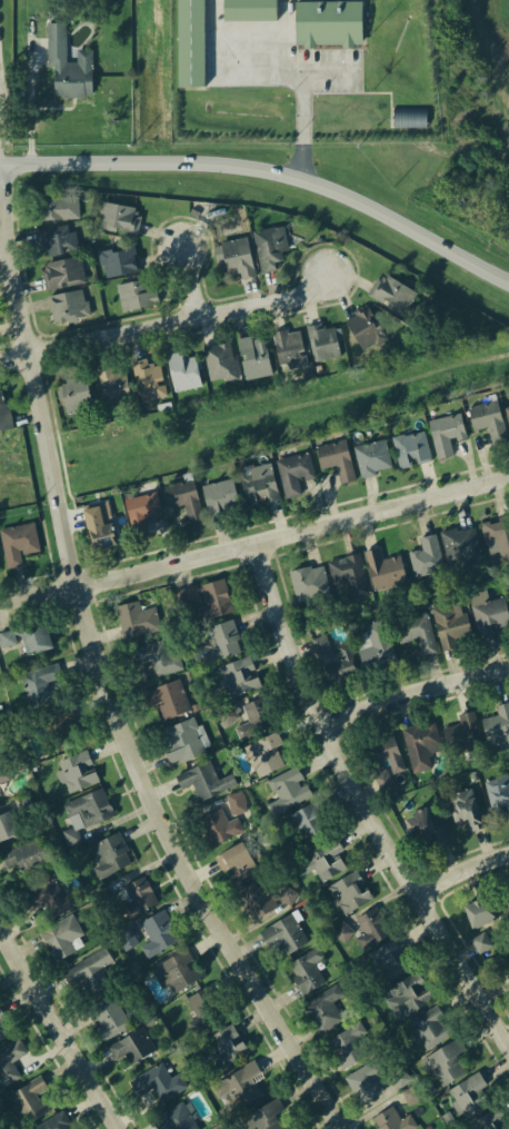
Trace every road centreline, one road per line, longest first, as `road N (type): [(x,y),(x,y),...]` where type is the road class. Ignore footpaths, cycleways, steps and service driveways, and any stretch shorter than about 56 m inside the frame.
road 1 (residential): [(347,1128),(197,882),(106,676),(0,221)]
road 2 (residential): [(508,1035),(328,726),(262,541)]
road 3 (tertiary): [(0,163),(196,162),(282,175),(369,206),(508,282)]
road 4 (residential): [(0,602),(508,479)]
road 5 (track): [(508,353),(50,450)]
road 6 (residential): [(0,360),(287,300),(325,283)]
road 7 (residential): [(0,915),(125,1128)]
road 8 (residential): [(508,668),(328,726)]
road 9 (track): [(508,129),(472,0)]

